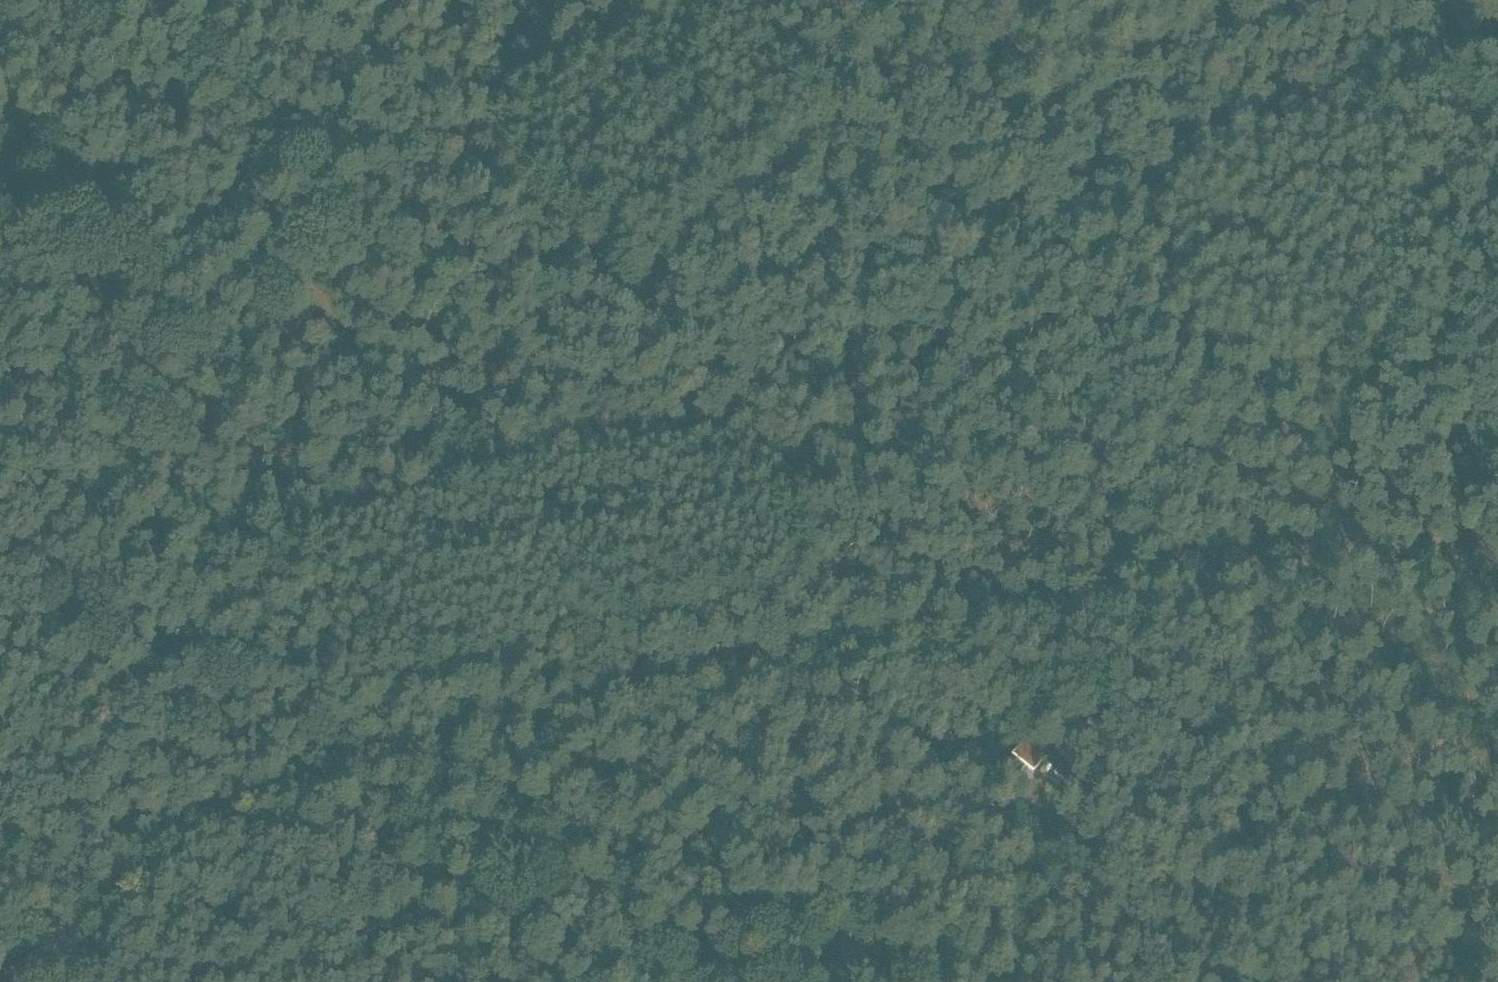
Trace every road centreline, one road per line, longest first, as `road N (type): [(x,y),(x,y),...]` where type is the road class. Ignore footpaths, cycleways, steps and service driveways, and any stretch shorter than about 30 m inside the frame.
road 1 (track): [(409,752),(1227,564),(1304,555),(1497,556)]
road 2 (unclassified): [(60,944),(233,817),(409,752)]

